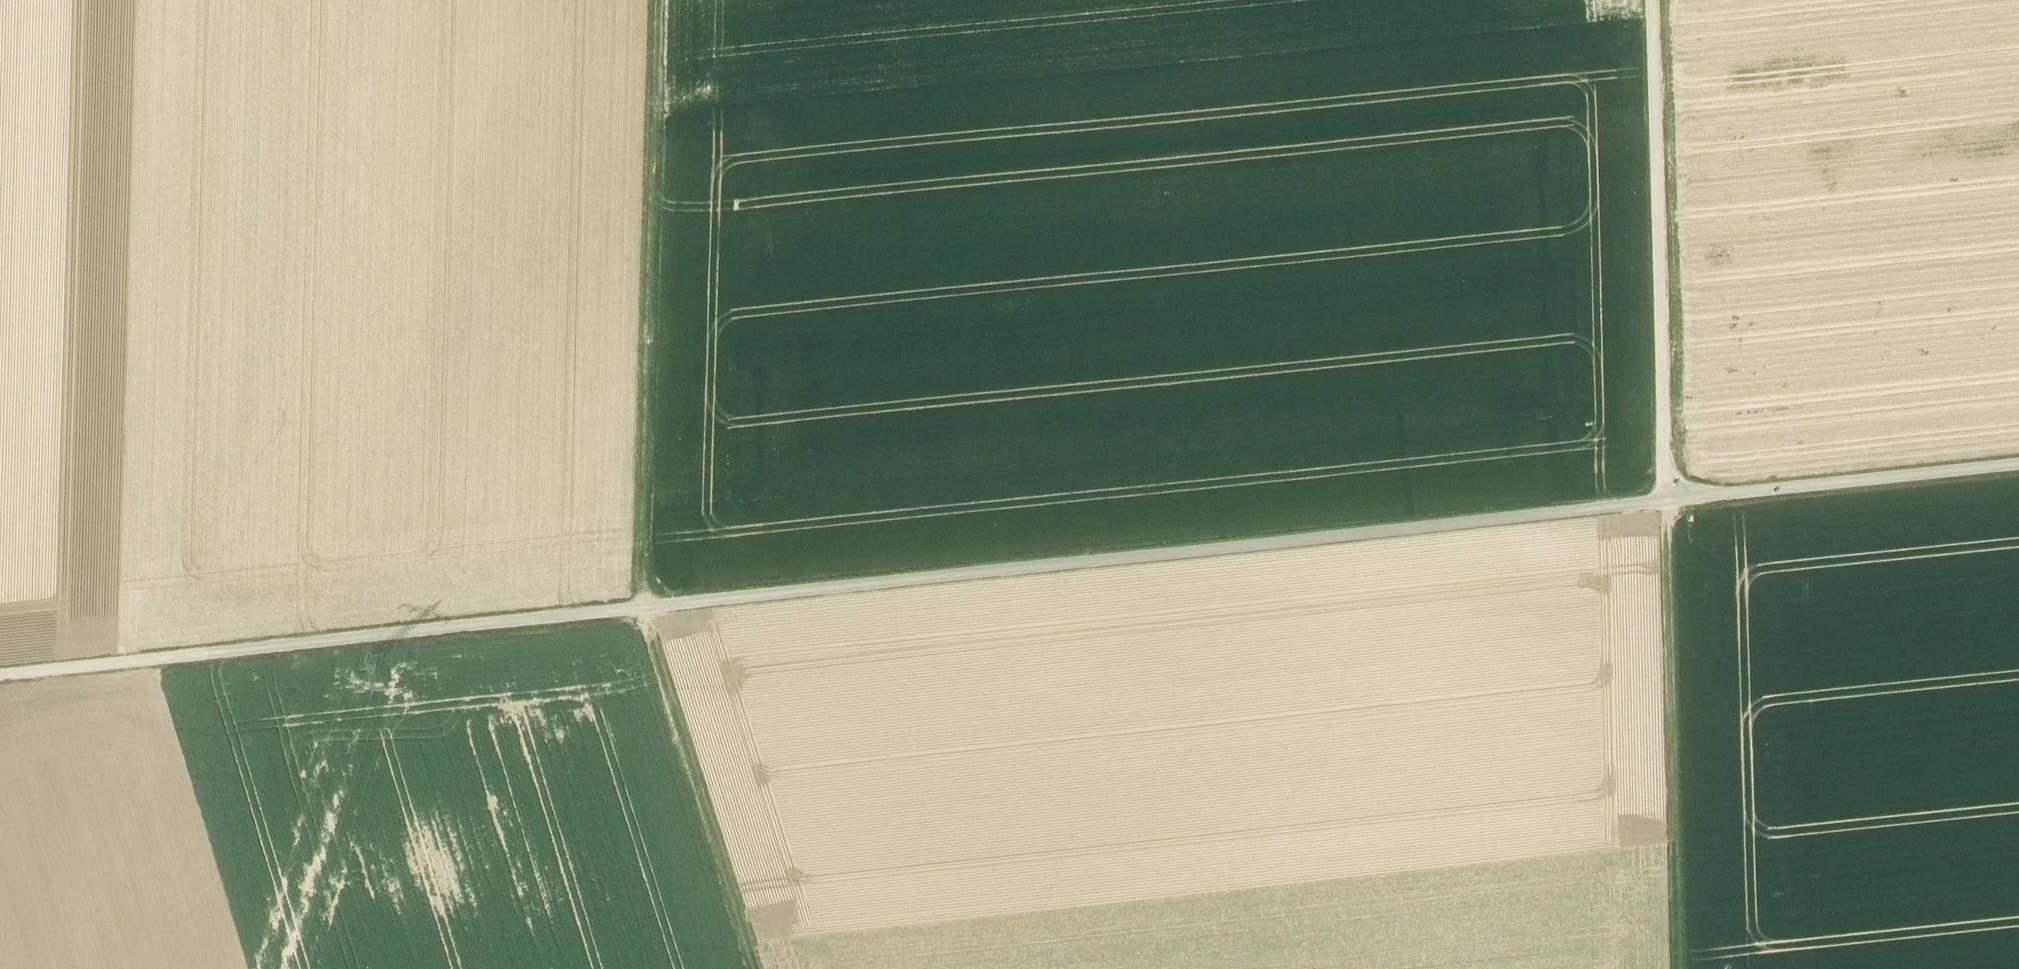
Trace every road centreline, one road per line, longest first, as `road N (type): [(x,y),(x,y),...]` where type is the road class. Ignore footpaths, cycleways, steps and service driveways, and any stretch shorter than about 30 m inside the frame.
road 1 (track): [(1666,501),(0,676)]
road 2 (track): [(760,968),(645,610),(662,0)]
road 3 (track): [(1651,0),(1666,501)]
road 4 (track): [(1678,968),(1666,501)]
road 5 (track): [(2018,468),(1666,501)]

